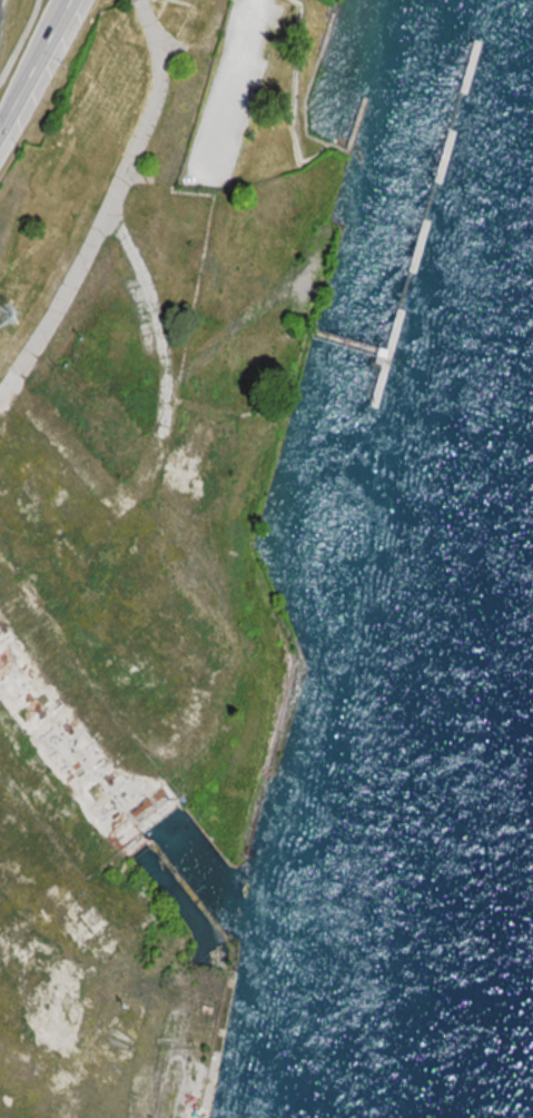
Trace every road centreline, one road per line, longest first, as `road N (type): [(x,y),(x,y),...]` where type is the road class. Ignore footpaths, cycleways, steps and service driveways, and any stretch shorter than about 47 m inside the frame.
road 1 (primary): [(0,127),(69,0)]

